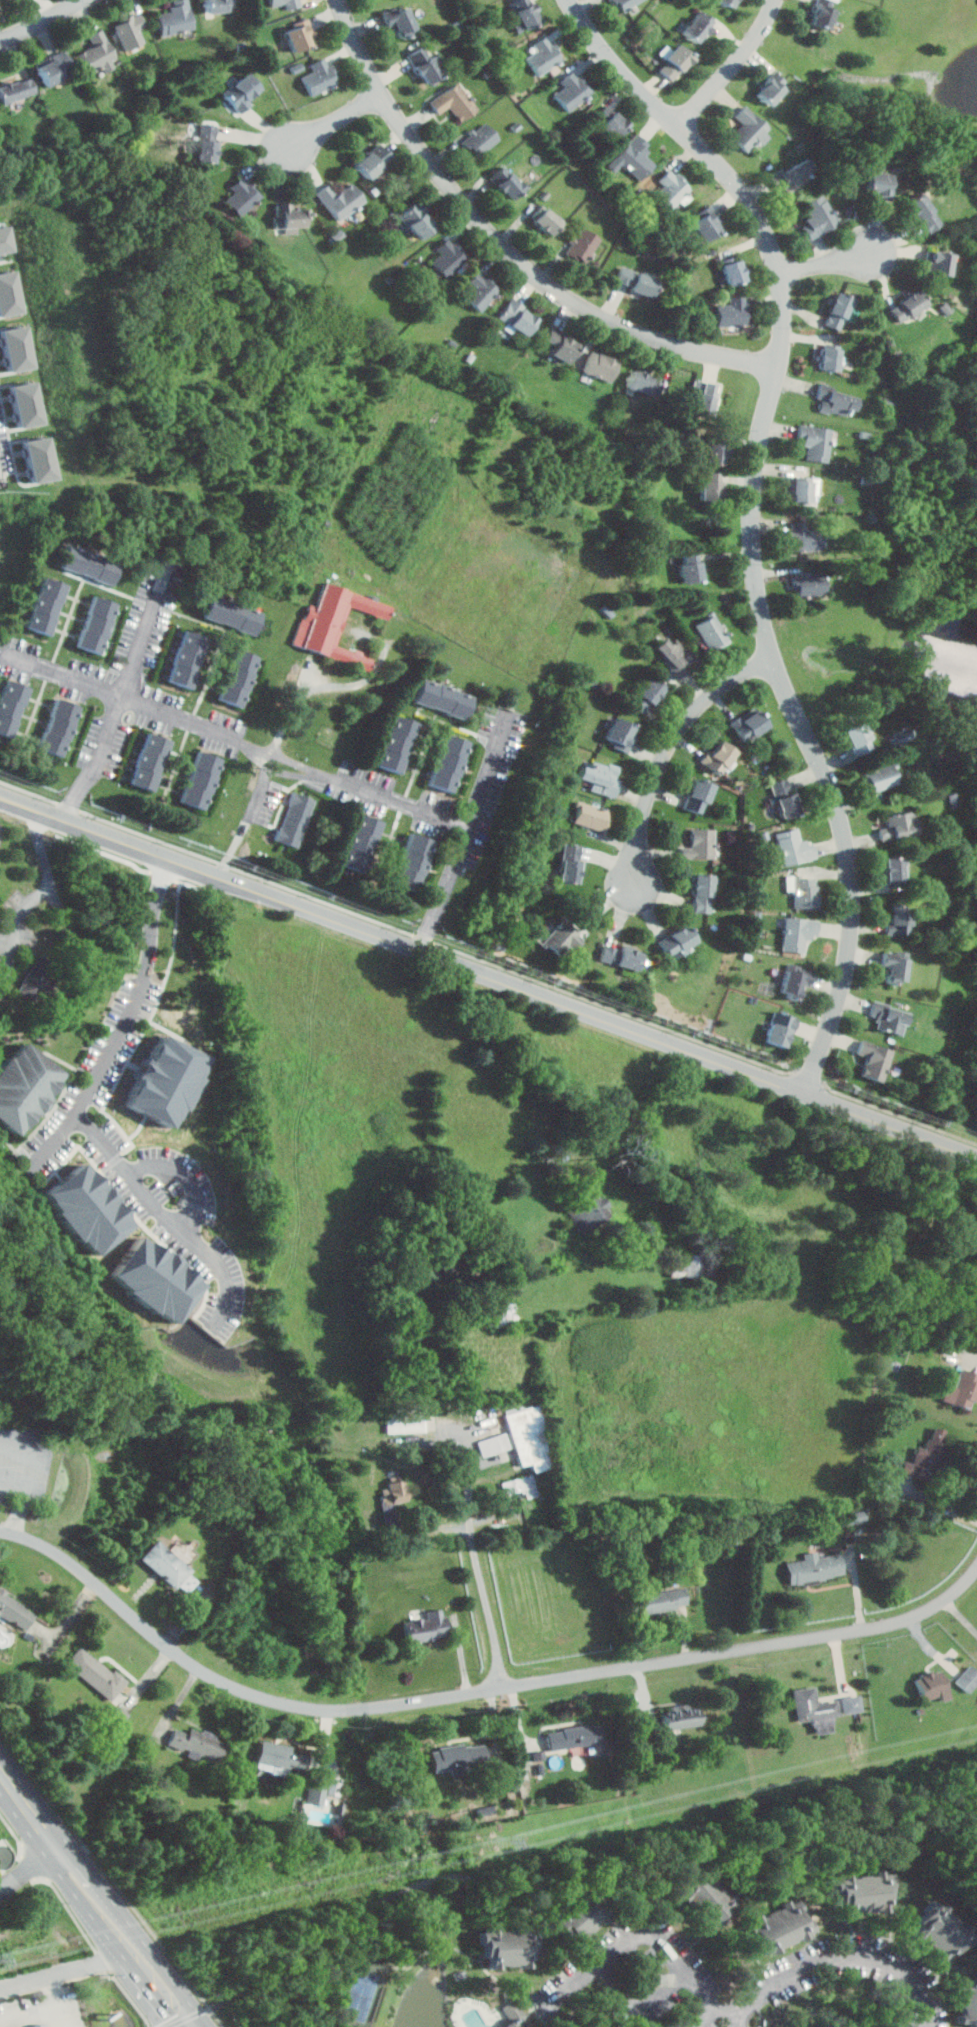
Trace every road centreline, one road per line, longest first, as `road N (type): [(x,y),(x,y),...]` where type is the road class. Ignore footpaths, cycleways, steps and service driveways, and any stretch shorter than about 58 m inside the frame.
road 1 (residential): [(806,1093),(842,996),(857,906),(842,817),(773,658),(758,577),(759,460),(783,346),(785,286),(742,189),(618,69),(571,0)]
road 2 (residential): [(0,1530),(68,1557),(198,1667),(274,1699),(343,1709),(879,1626),(935,1607),(976,1571)]
road 3 (tertiary): [(0,795),(976,1156)]
road 4 (residential): [(776,369),(615,323),(539,279),(477,219),(379,93),(340,0)]
road 5 (residential): [(2,652),(474,827)]
road 6 (residential): [(773,658),(738,675),(697,711),(668,752),(649,794),(636,884)]
road 7 (residential): [(63,819),(119,712),(170,564)]
road 8 (residential): [(422,951),(511,711)]
road 9 (residential): [(679,125),(756,42),(779,0)]
road 10 (trunk): [(138,1949),(57,1842)]

